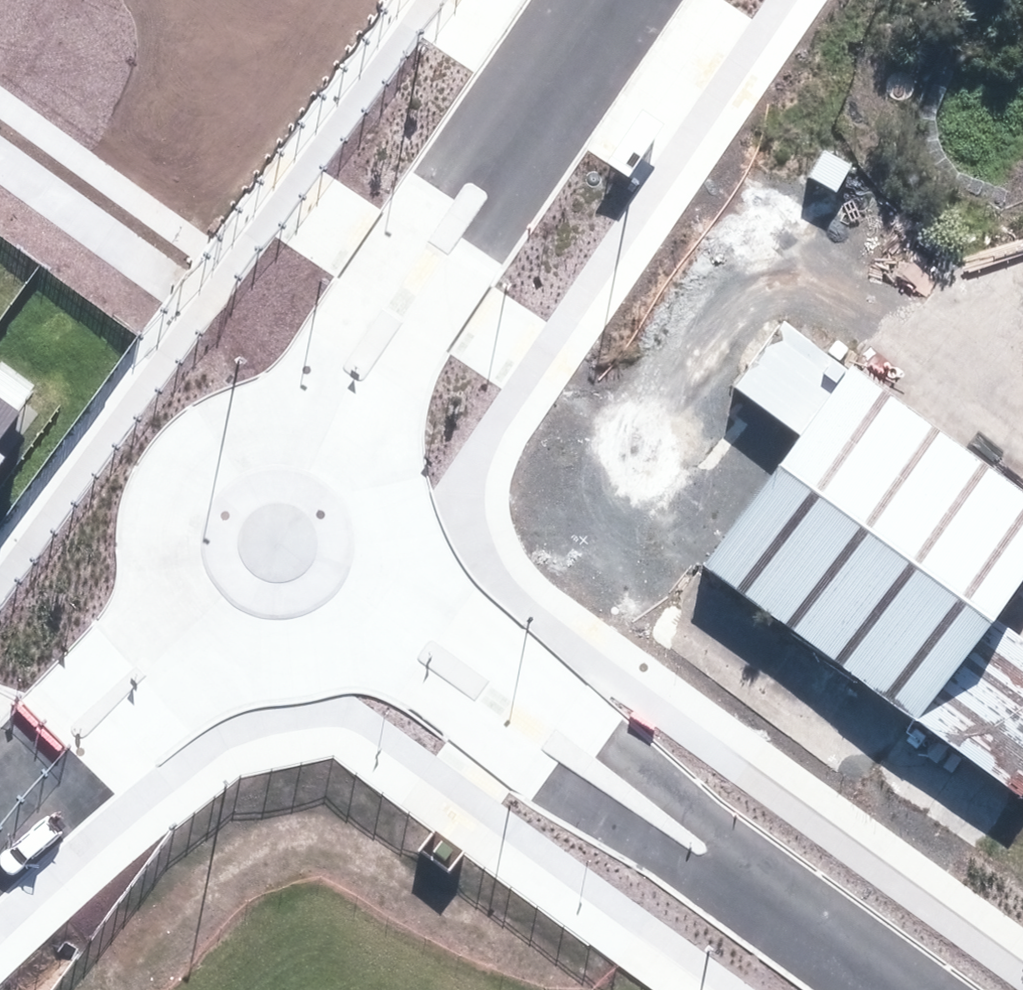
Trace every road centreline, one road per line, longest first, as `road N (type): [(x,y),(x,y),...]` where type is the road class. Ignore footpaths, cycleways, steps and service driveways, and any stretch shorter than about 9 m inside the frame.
road 1 (residential): [(404,544),(464,619),(707,815),(790,905)]
road 2 (residential): [(790,905),(683,867),(503,748),(400,668),(343,652)]
road 3 (tertiary): [(337,427),(416,278),(609,0)]
road 4 (tertiary): [(178,633),(154,599),(142,560),(143,518),(157,479),(182,446),(216,423),(256,411),(297,413),(337,427)]
road 5 (tertiary): [(178,633),(32,775)]
road 6 (tertiary): [(343,652),(302,669),(257,672),(214,659),(178,633)]
road 7 (residential): [(905,989),(790,905)]
road 8 (tertiary): [(337,427),(387,476),(404,544)]
road 9 (track): [(1022,409),(911,326)]
road 10 (tertiary): [(404,544),(387,606),(343,652)]

